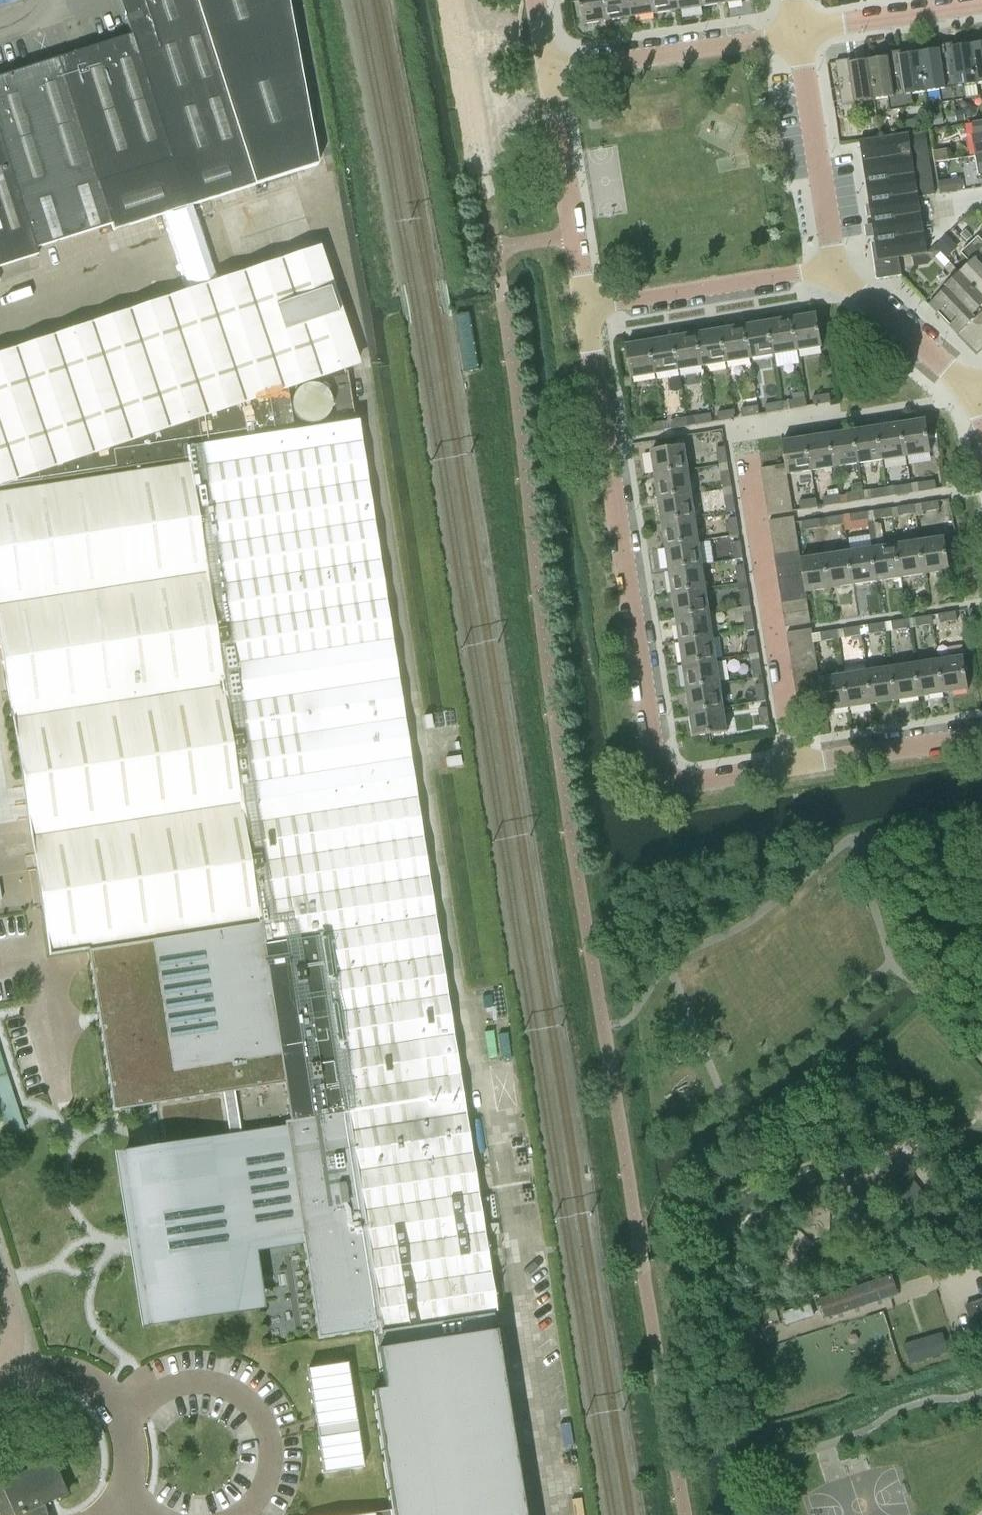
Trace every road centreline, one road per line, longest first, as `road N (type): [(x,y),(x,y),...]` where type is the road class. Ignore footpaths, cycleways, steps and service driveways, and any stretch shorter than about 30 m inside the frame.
road 1 (residential): [(585,307),(656,759),(687,781),(981,735)]
road 2 (residential): [(585,307),(835,266)]
road 3 (residential): [(550,67),(799,31)]
road 4 (residential): [(550,67),(585,307)]
road 5 (residential): [(835,266),(799,31)]
road 6 (residential): [(977,401),(956,370),(835,266)]
road 7 (residential): [(799,31),(981,2)]

